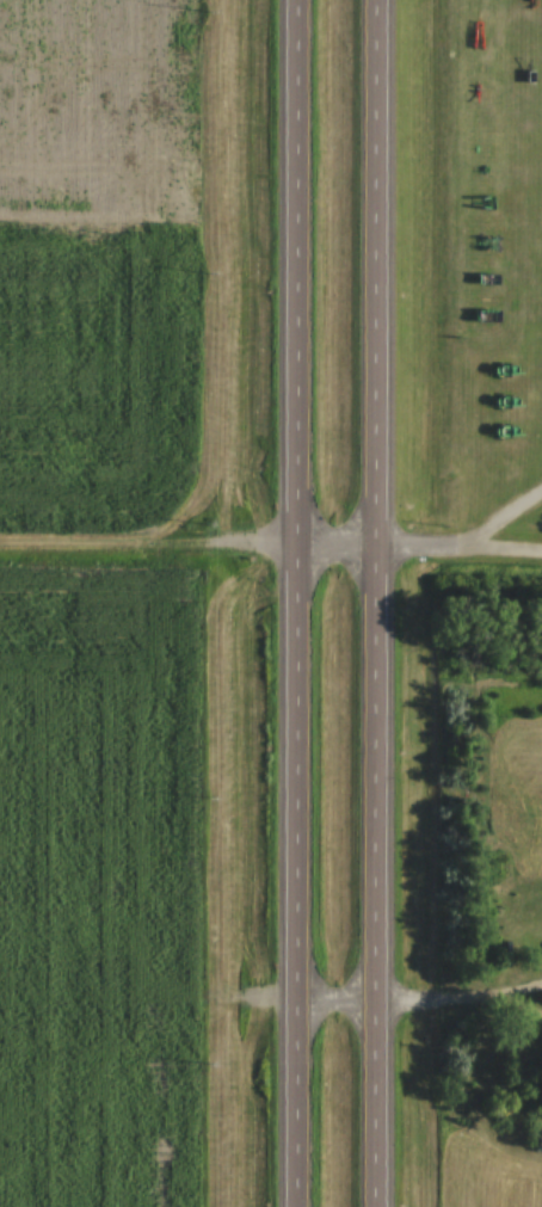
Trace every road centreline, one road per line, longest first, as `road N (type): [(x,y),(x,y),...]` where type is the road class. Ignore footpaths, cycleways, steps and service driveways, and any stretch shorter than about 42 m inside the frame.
road 1 (trunk): [(290,0),(293,1206)]
road 2 (trunk): [(373,1206),(371,0)]
road 3 (residential): [(294,540),(0,541)]
road 4 (residential): [(294,540),(541,547)]

